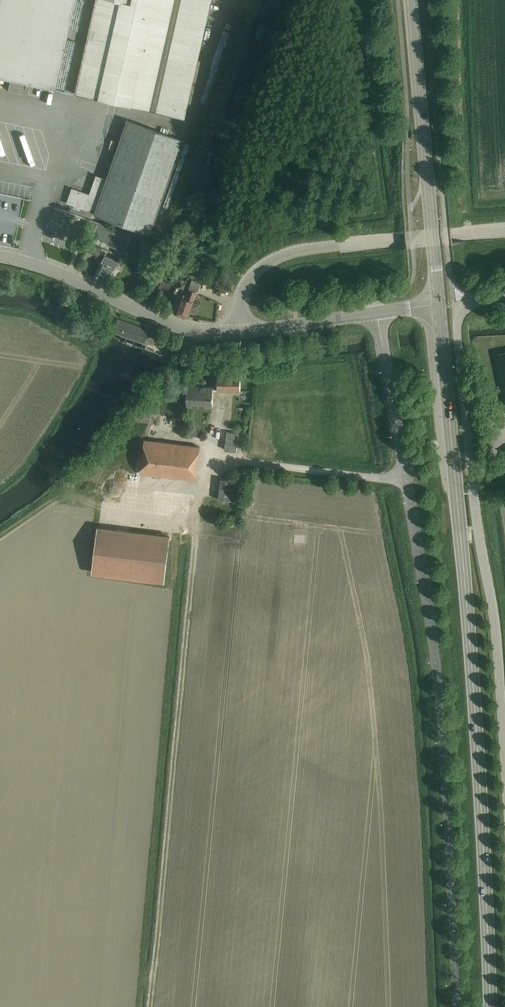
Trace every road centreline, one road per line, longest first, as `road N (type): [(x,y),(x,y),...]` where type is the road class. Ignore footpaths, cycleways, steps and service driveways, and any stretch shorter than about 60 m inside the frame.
road 1 (secondary): [(491,1006),(474,687),(439,304)]
road 2 (unclassified): [(504,752),(458,324),(477,300),(504,299)]
road 3 (tertiary): [(239,331),(249,280),(280,255),(504,230)]
road 4 (secondary): [(439,304),(411,0)]
road 5 (tertiary): [(239,331),(197,331),(0,256)]
road 6 (unclassified): [(406,481),(377,312)]
road 7 (tertiary): [(239,331),(377,312)]

